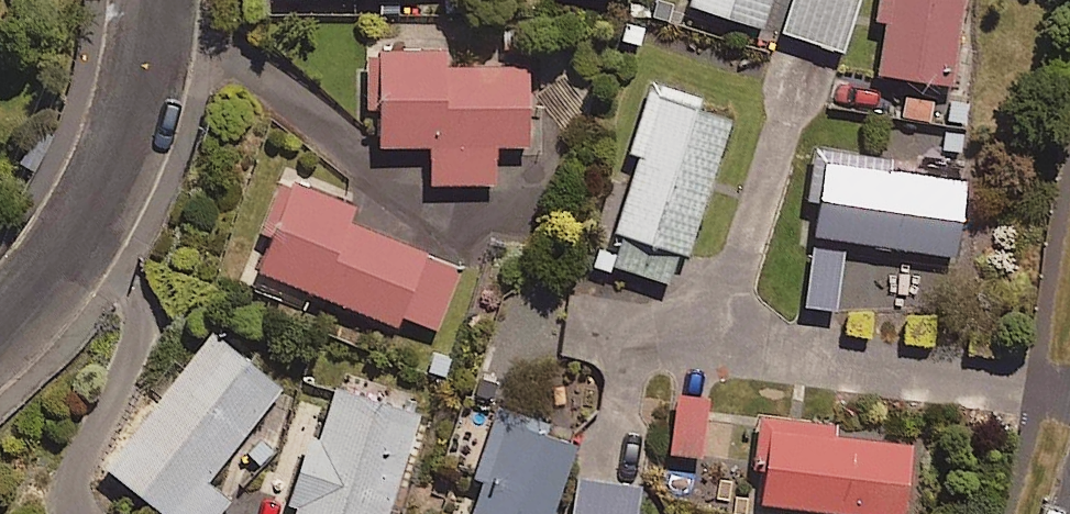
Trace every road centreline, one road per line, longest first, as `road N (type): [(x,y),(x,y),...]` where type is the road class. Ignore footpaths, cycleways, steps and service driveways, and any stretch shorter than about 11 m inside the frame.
road 1 (residential): [(134,0),(88,184),(0,290)]

